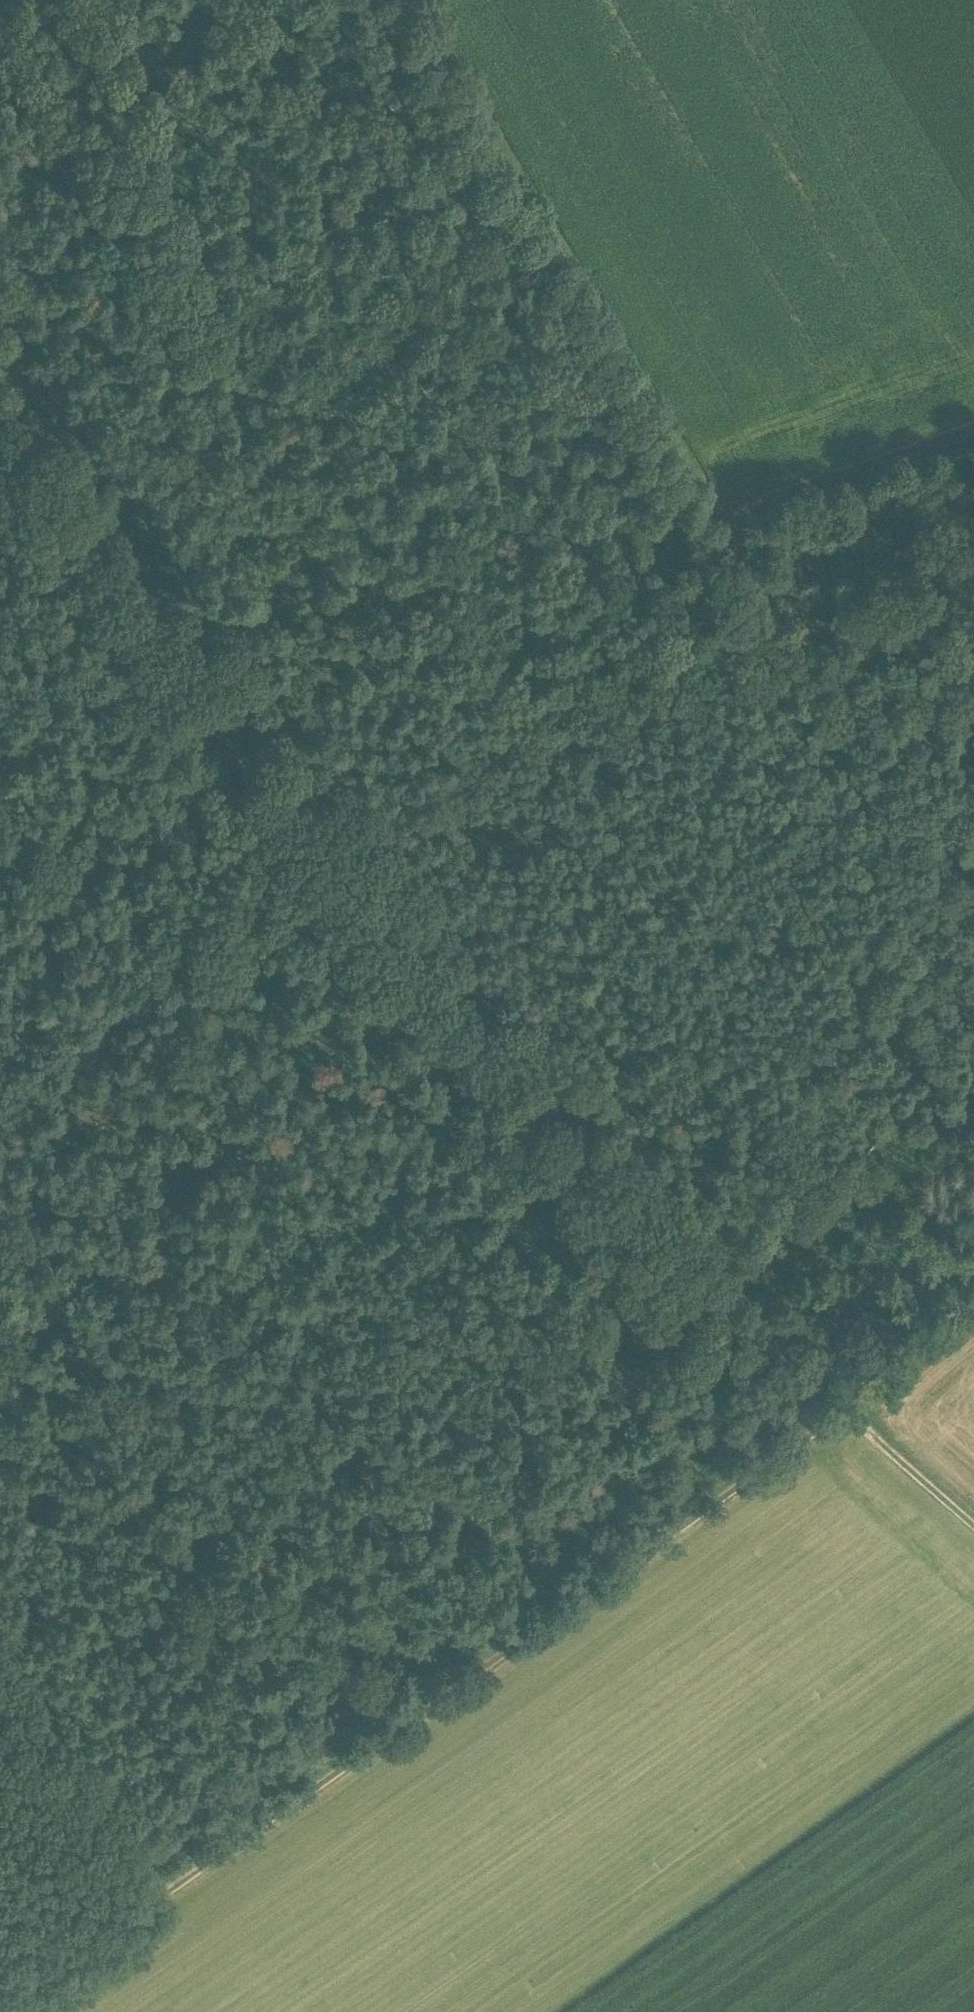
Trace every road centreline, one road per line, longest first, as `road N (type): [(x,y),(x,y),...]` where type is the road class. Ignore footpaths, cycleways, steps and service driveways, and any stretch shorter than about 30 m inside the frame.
road 1 (track): [(1,2011),(845,1411),(284,888),(0,490)]
road 2 (track): [(711,515),(408,0)]
road 3 (track): [(973,1527),(845,1411),(973,1306)]
road 4 (track): [(973,418),(711,515),(740,565)]
road 5 (track): [(740,565),(769,613),(973,798)]

